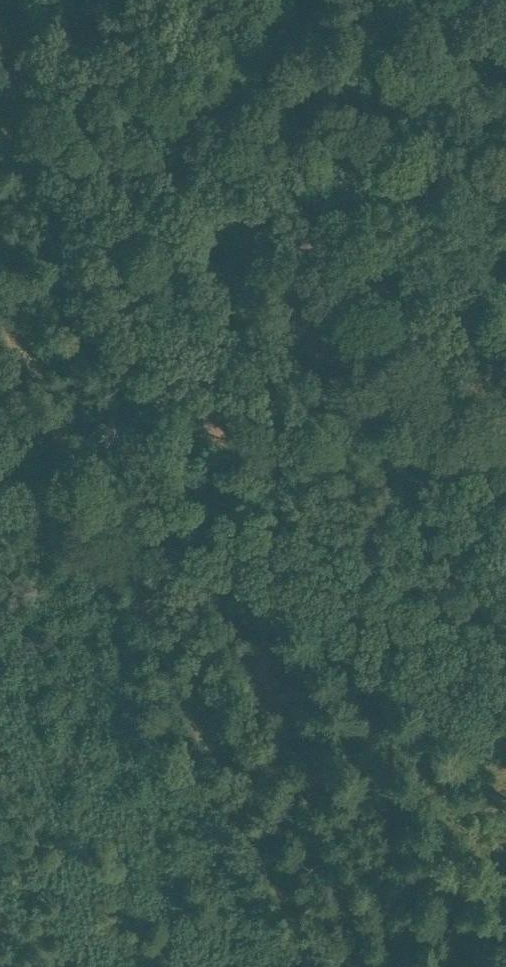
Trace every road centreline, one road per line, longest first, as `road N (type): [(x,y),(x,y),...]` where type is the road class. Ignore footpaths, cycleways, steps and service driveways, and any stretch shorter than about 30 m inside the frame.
road 1 (track): [(314,966),(0,301)]
road 2 (track): [(0,531),(197,465),(330,436),(448,424),(505,432)]
road 3 (track): [(505,707),(299,577),(116,492)]

